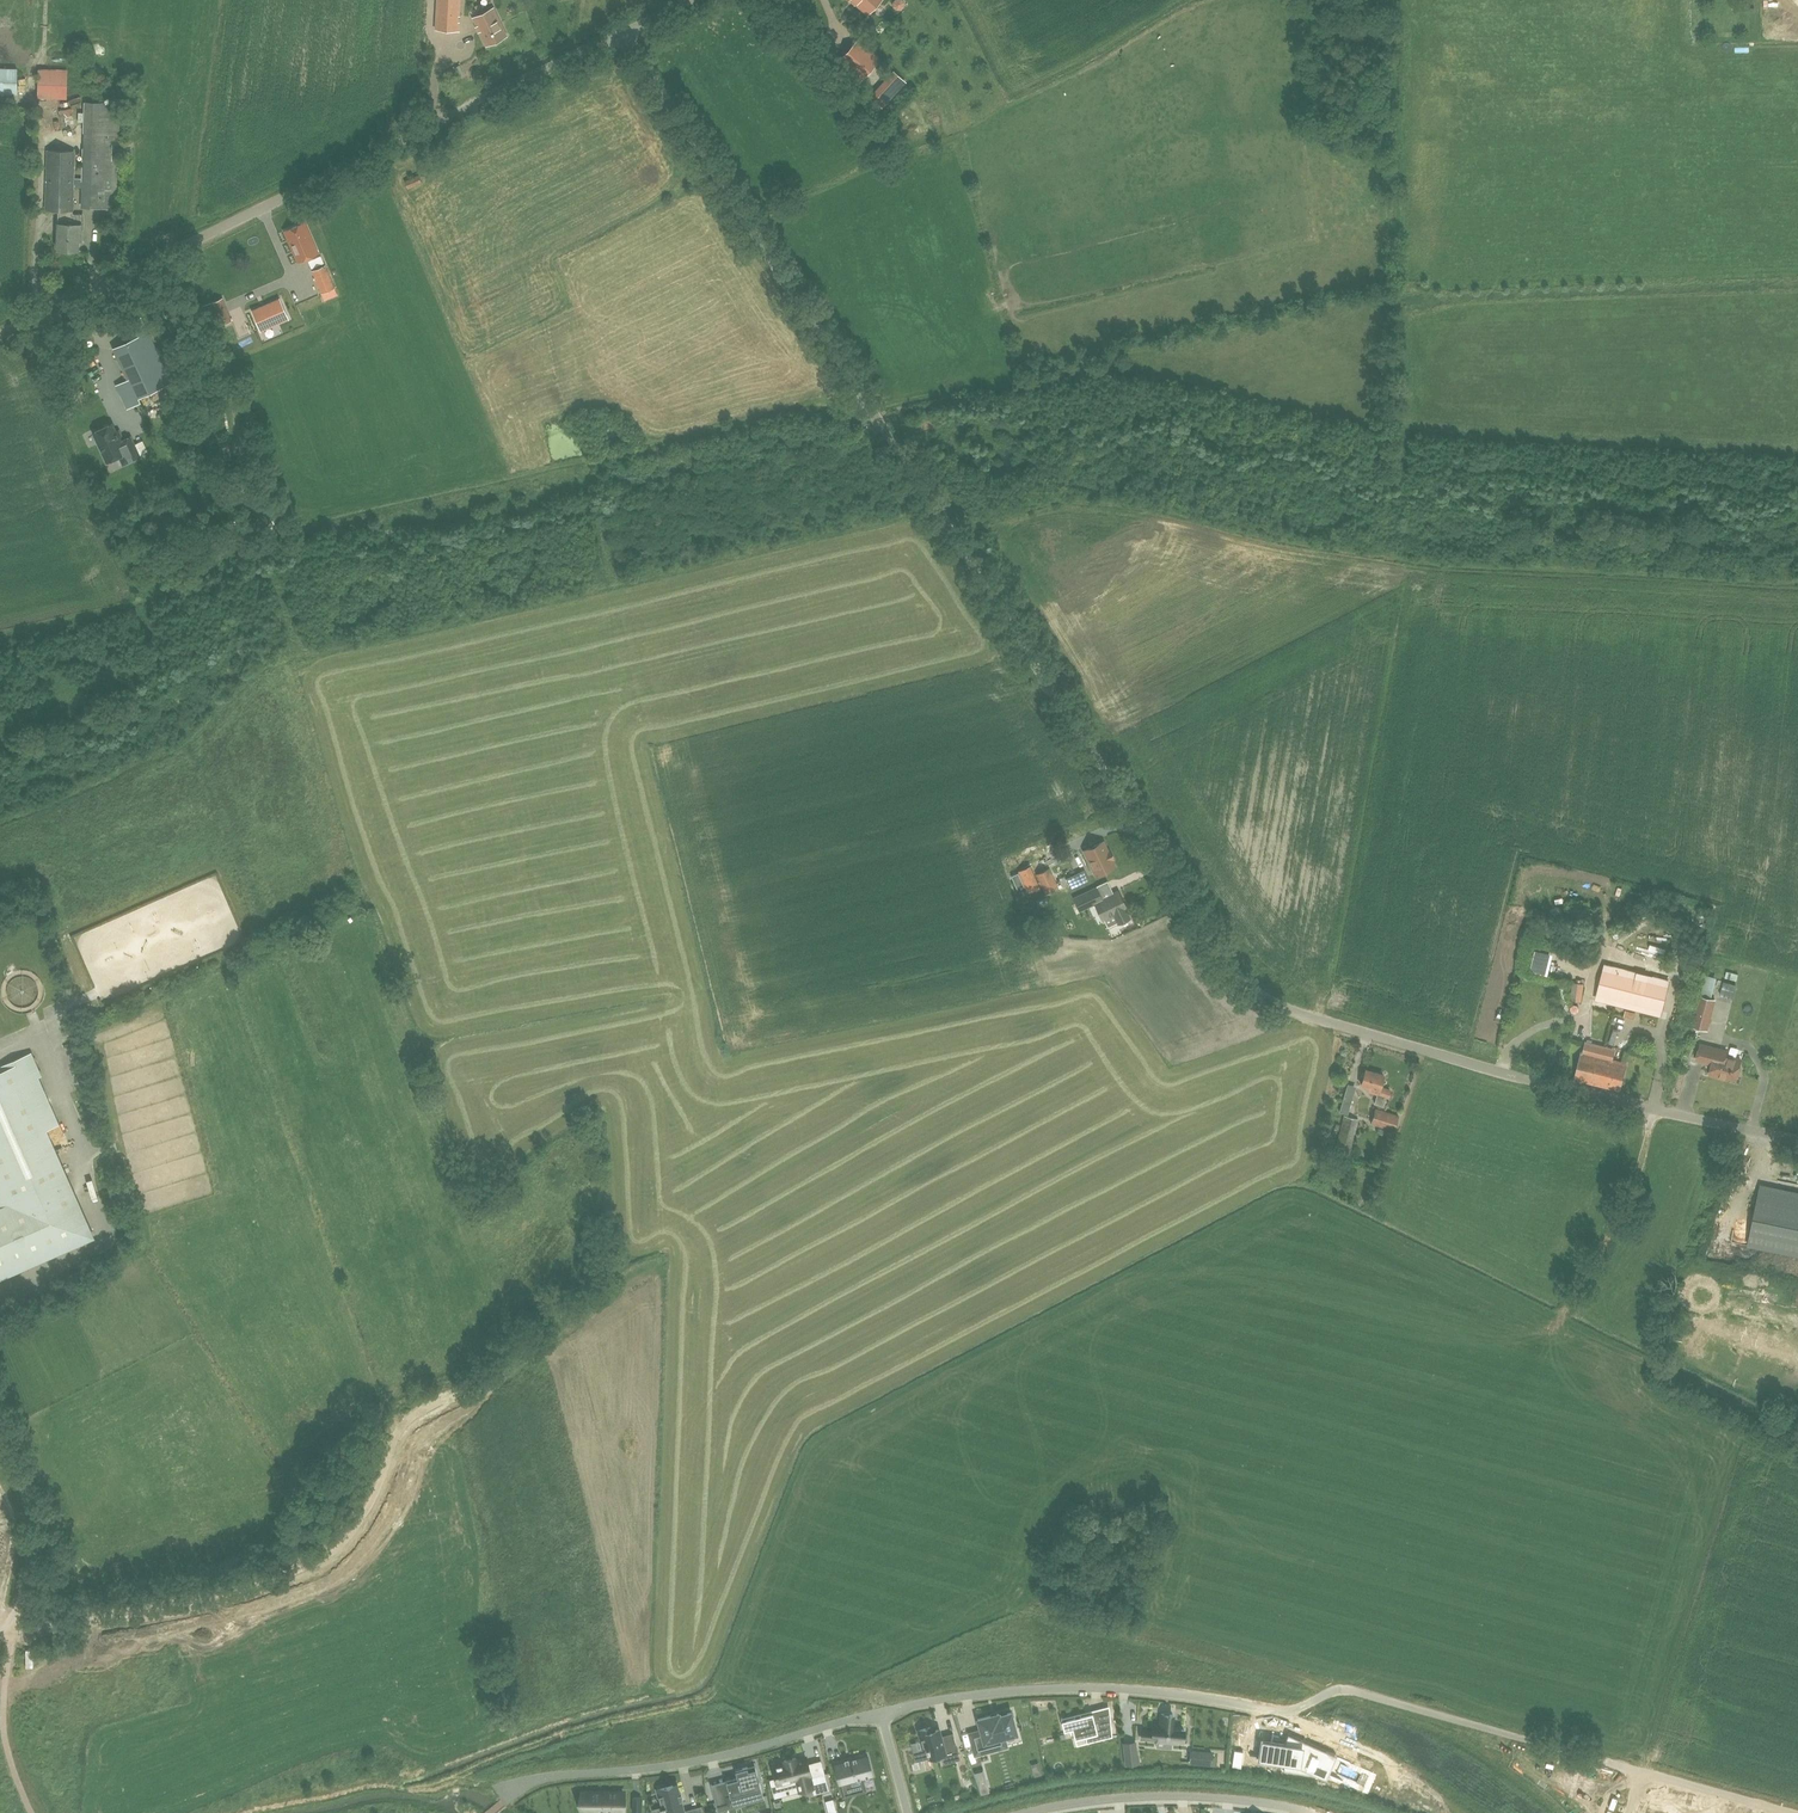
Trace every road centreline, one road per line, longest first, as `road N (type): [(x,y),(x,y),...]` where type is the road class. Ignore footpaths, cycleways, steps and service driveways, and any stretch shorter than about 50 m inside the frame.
road 1 (unclassified): [(1797,1136),(1472,1065),(1283,1006),(1237,973),(623,33)]
road 2 (unclassified): [(1642,1772),(1346,1689),(1281,1714),(1167,1694),(1057,1688),(881,1715)]
road 3 (unclassified): [(0,335),(623,33)]
road 4 (unclassified): [(881,1715),(692,1763),(558,1776),(507,1799)]
road 5 (track): [(1346,1689),(1022,1598)]
road 6 (unclassified): [(1306,1812),(1152,1796),(1025,1812)]
road 7 (unclassified): [(0,1634),(23,1600),(37,1533),(0,1455)]
road 8 (unclassified): [(1789,1812),(1642,1772)]

